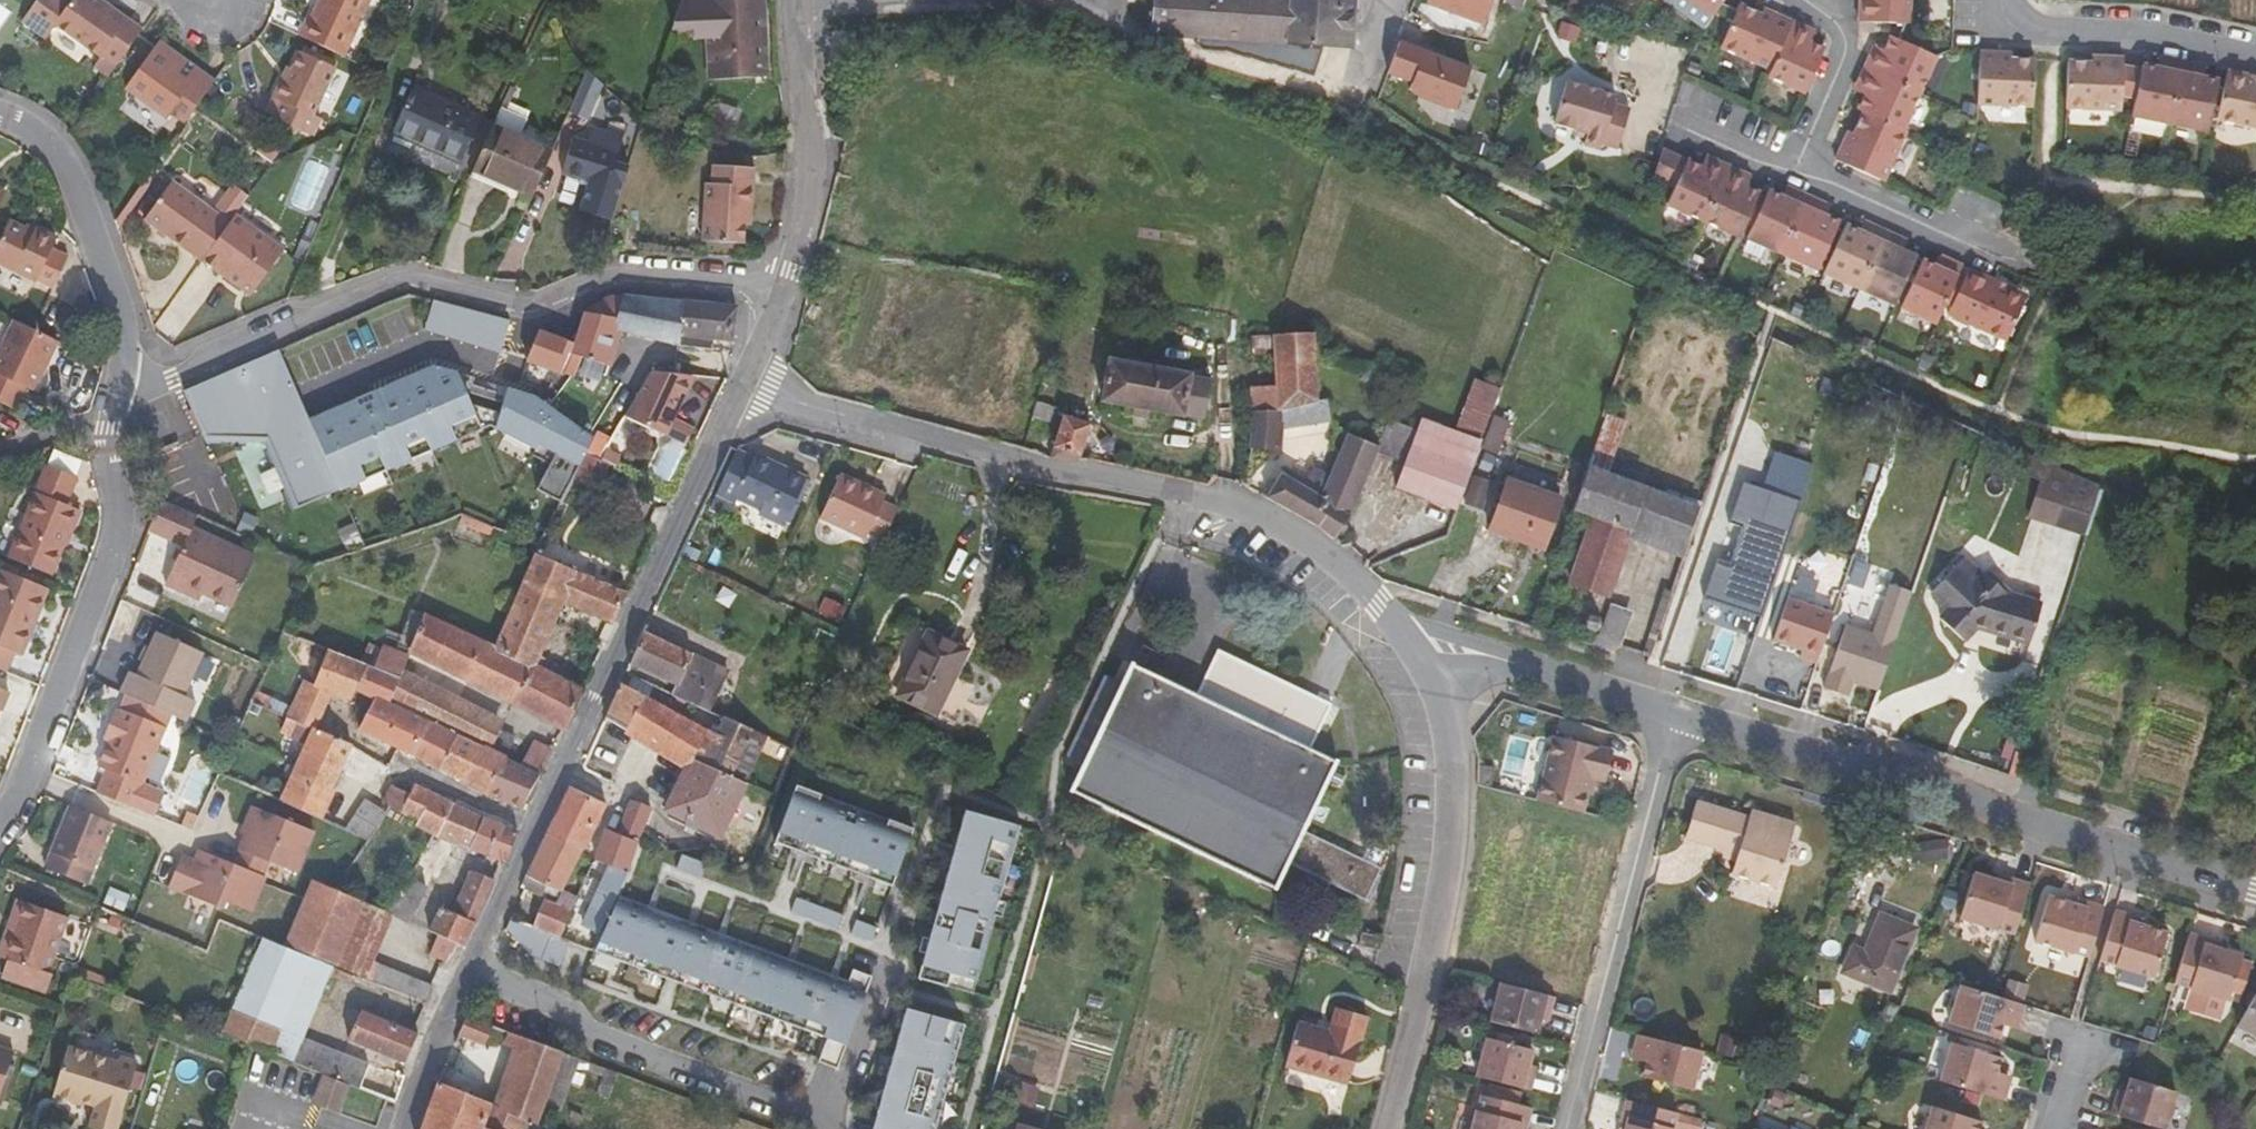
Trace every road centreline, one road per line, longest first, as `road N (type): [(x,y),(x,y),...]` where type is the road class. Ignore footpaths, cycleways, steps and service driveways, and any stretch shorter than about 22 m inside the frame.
road 1 (residential): [(1408,639),(1375,601),(1301,542),(1224,502),(1043,473),(827,419),(745,381)]
road 2 (residential): [(785,293),(627,280),(604,283),(542,314),(406,285),(158,385),(119,375)]
road 3 (residential): [(745,381),(468,972)]
road 4 (residential): [(2255,895),(1676,715)]
road 5 (residential): [(1389,1128),(1452,840),(1454,767),(1441,702),(1408,639)]
road 6 (residential): [(119,375),(110,473),(119,535),(0,809)]
road 7 (residential): [(1676,715),(1568,1128)]
road 8 (residential): [(468,972),(556,1006),(591,1037),(835,1117)]
road 9 (residential): [(0,115),(69,176),(118,298),(119,375)]
road 10 (residential): [(785,293),(812,156),(794,63),(794,0)]
road 11 (residential): [(1676,715),(1408,639)]
road 12 (residential): [(2004,0),(2020,24),(2052,37),(2152,42),(2255,62)]
road 13 (residential): [(1794,177),(2023,280)]
road 14 (residential): [(1800,0),(1834,24),(1847,54),(1794,177)]
road 15 (residential): [(835,1117),(888,955)]
road 16 (residential): [(468,972),(404,1128)]
road 17 (residential): [(1676,125),(1794,177)]

